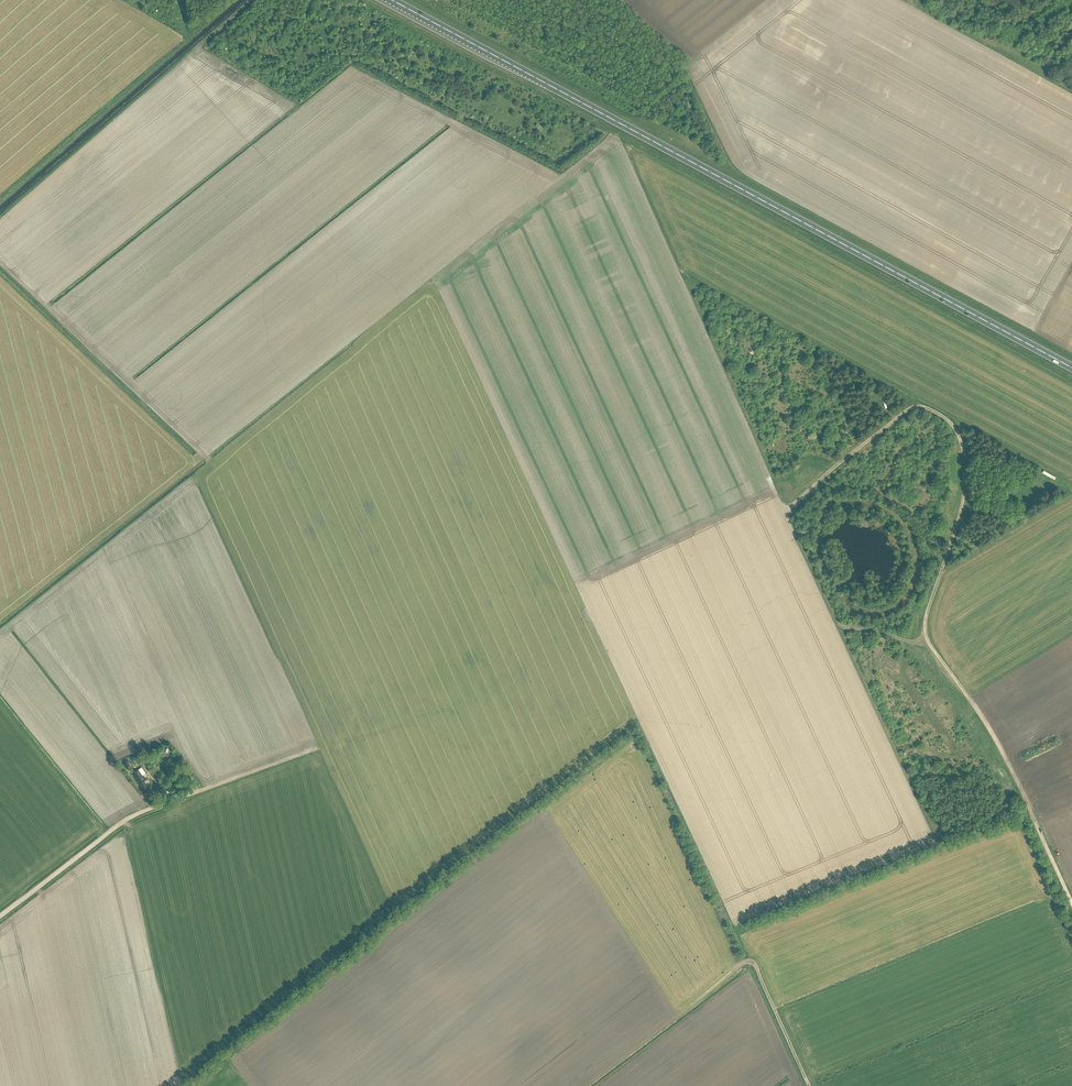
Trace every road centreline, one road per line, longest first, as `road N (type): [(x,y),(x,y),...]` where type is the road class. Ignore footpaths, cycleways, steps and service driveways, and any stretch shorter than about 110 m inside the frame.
road 1 (trunk): [(1071,368),(392,0)]
road 2 (track): [(1071,905),(1002,749),(926,634),(963,508),(965,459),(954,425),(921,405),(907,408),(785,512)]
road 3 (track): [(930,644),(838,624),(769,478)]
road 4 (track): [(0,915),(123,821),(197,791)]

